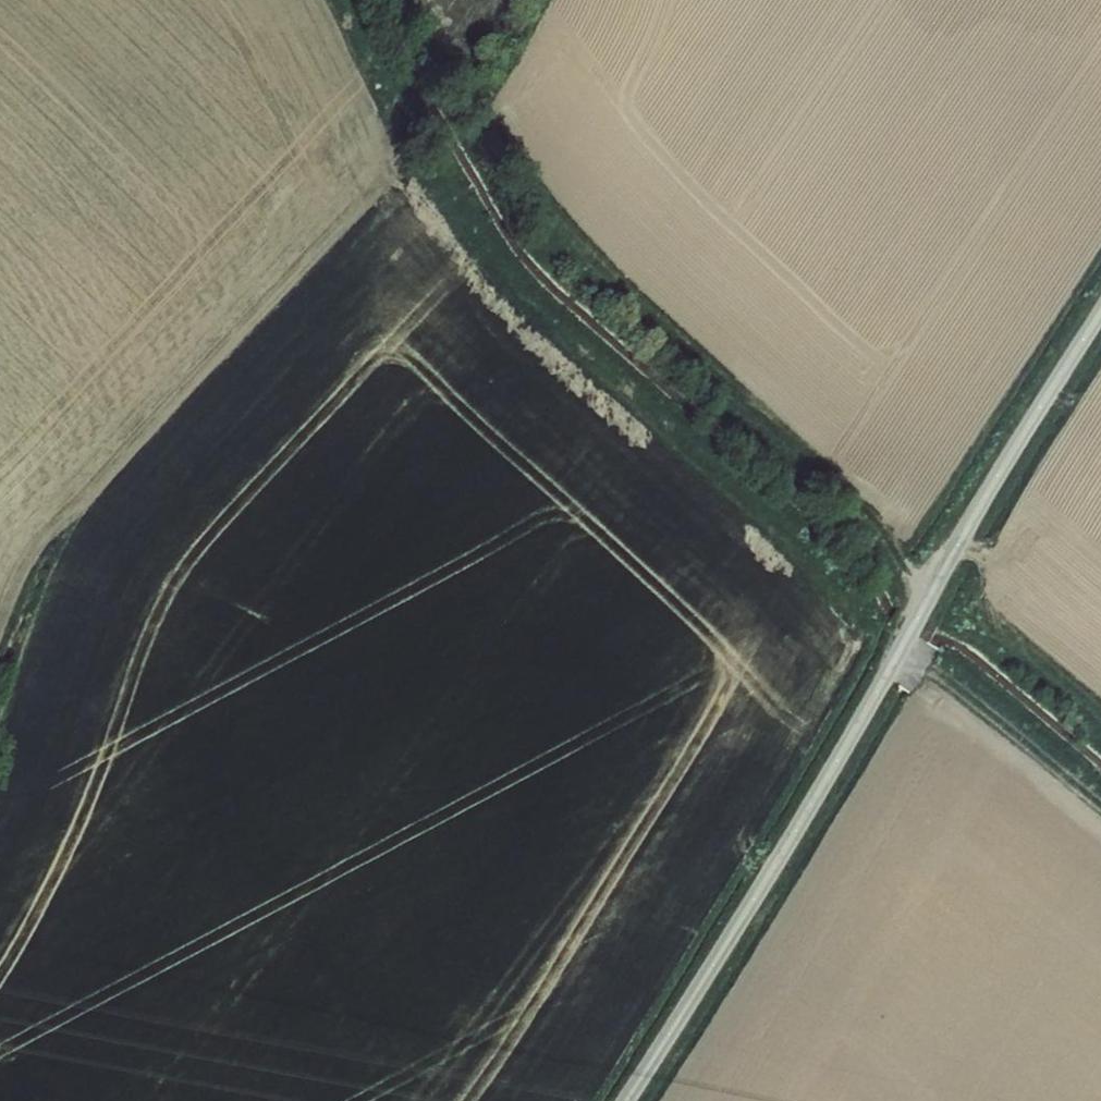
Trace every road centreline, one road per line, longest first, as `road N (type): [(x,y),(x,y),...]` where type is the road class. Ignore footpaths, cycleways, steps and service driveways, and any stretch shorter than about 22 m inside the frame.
road 1 (unclassified): [(1100,315),(818,798),(627,1100)]

